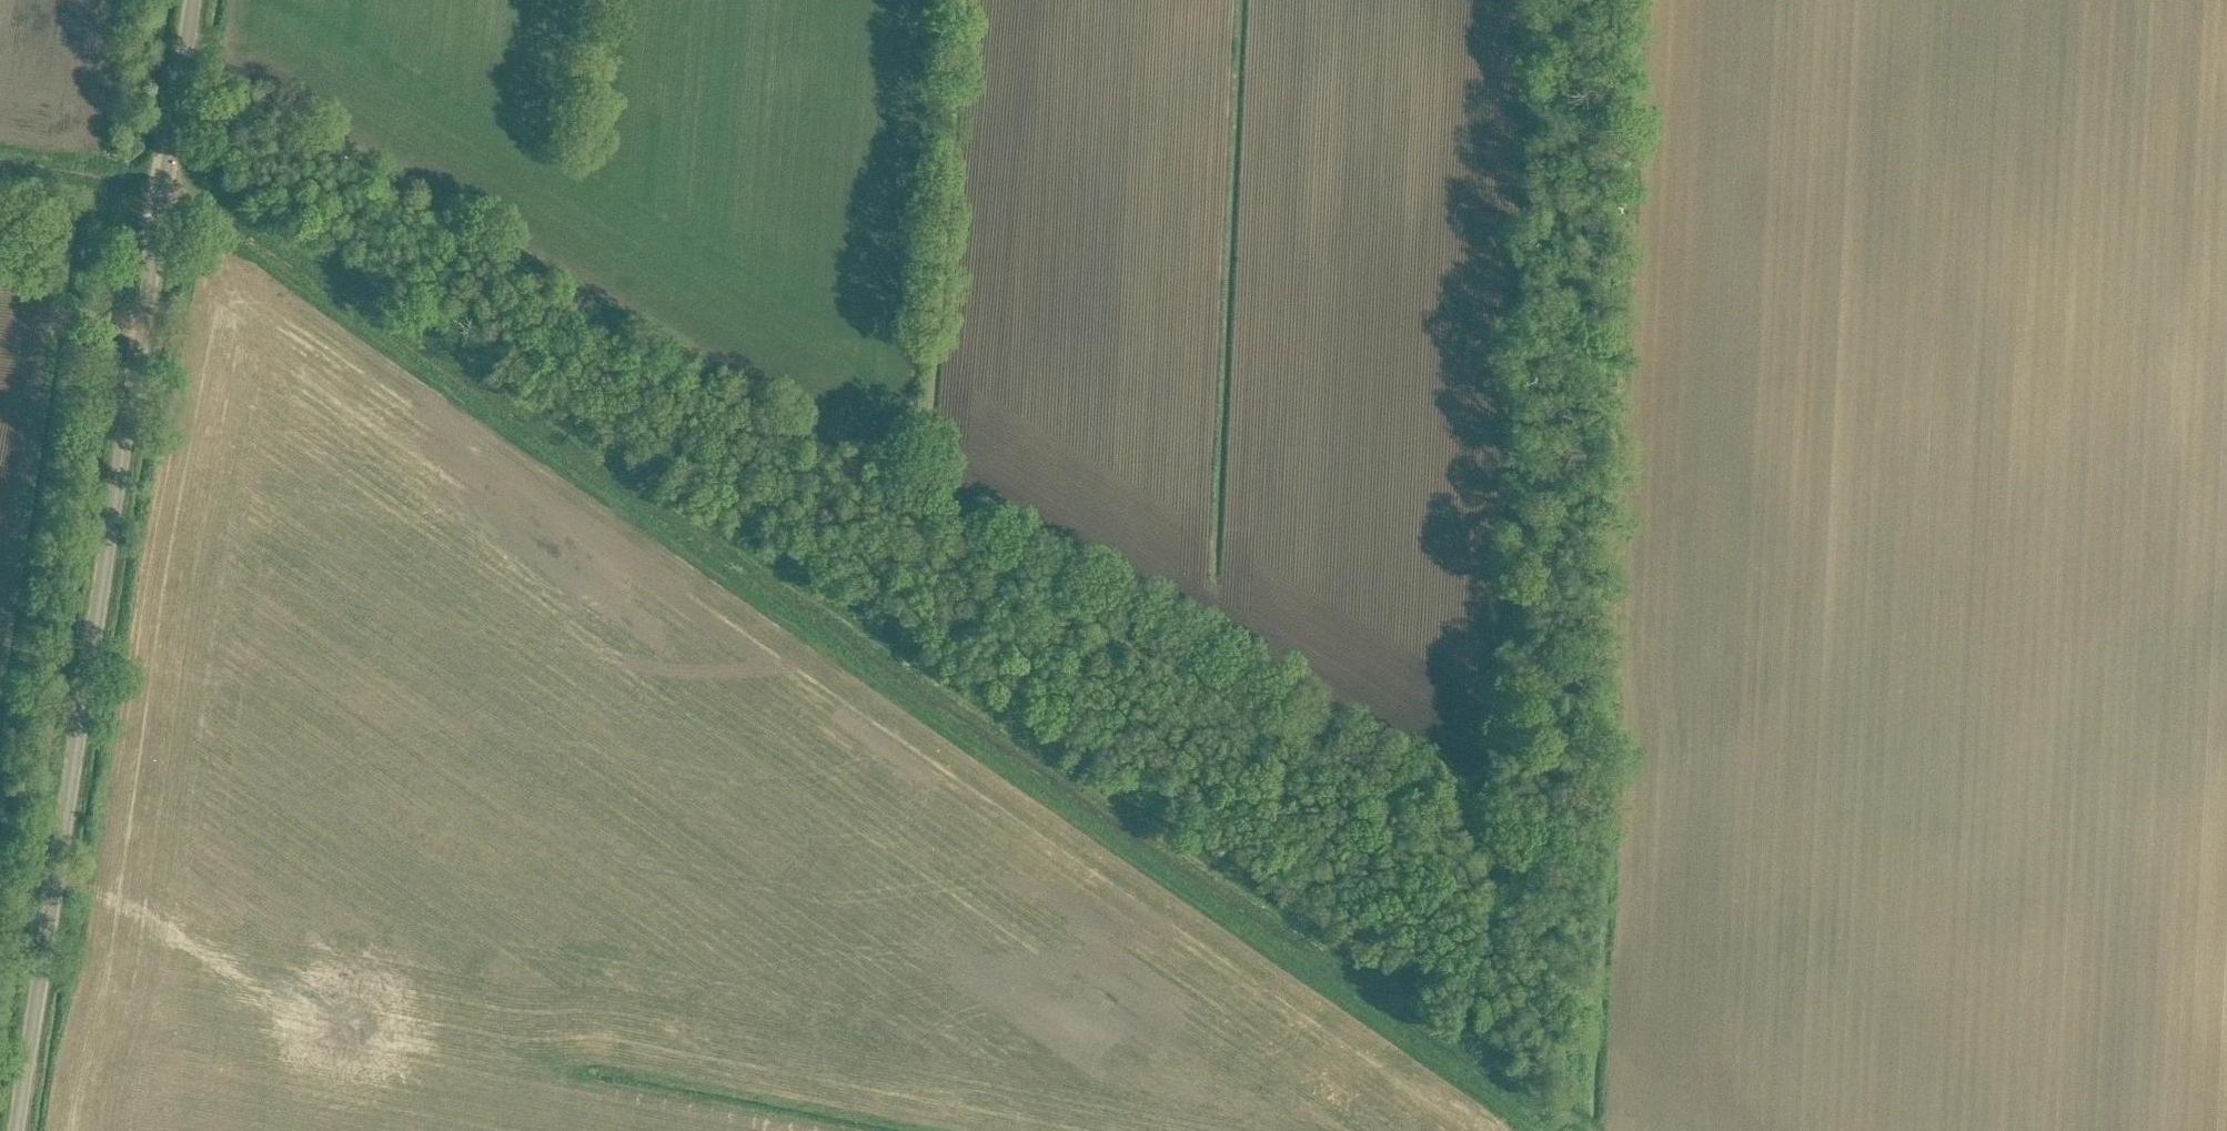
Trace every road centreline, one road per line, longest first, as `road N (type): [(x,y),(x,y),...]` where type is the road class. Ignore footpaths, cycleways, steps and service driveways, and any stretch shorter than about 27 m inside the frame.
road 1 (unclassified): [(18,1130),(197,0)]
road 2 (track): [(0,179),(163,208)]

